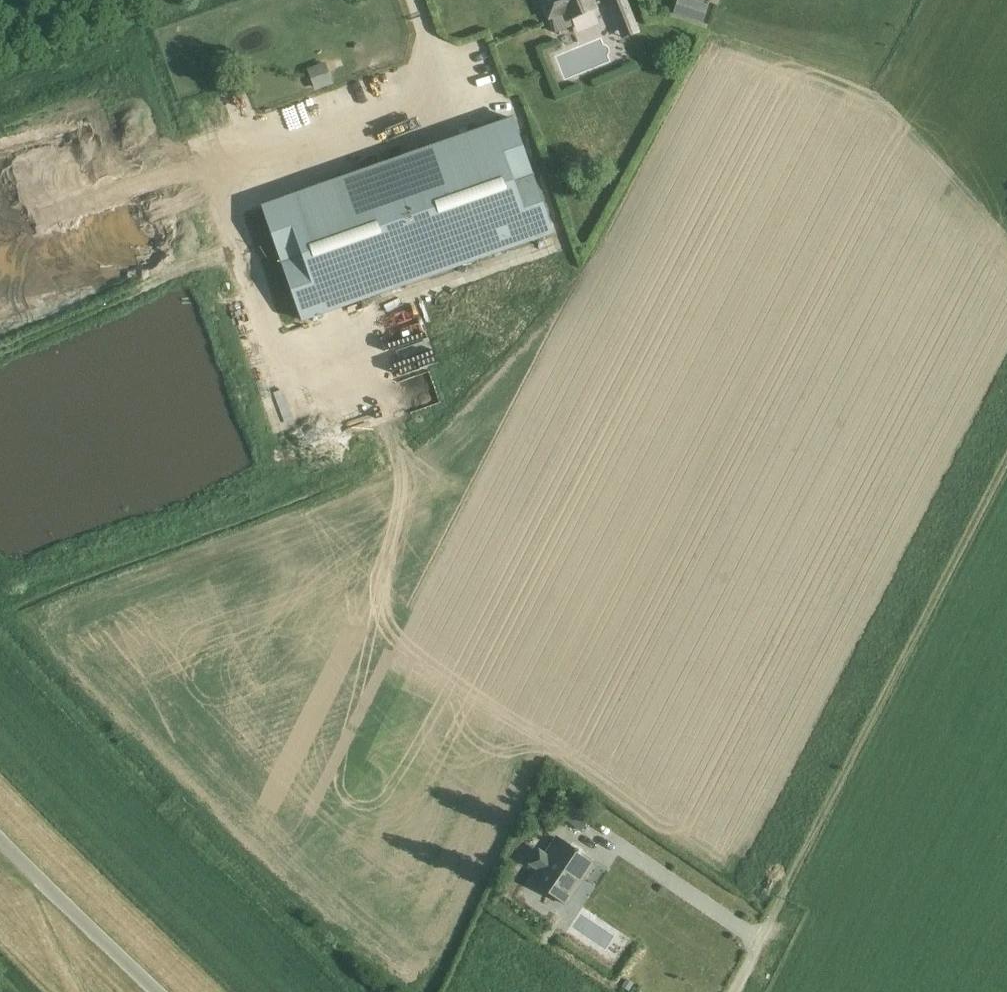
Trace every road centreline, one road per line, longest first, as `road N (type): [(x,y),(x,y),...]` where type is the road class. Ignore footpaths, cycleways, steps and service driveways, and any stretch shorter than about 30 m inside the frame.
road 1 (unclassified): [(158,991),(0,840)]
road 2 (track): [(82,991),(33,872)]
road 3 (unclassified): [(116,0),(0,36)]

